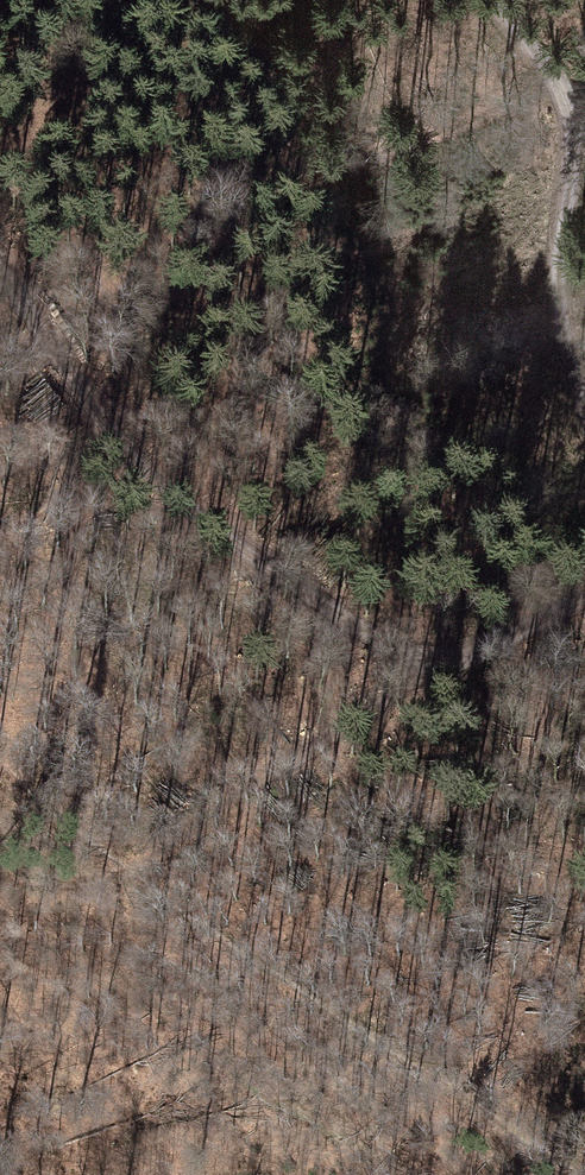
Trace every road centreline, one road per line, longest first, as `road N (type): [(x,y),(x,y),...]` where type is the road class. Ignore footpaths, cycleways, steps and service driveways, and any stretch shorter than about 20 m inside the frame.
road 1 (track): [(0,285),(114,453),(249,577),(444,670)]
road 2 (track): [(134,873),(444,670),(584,592)]
road 3 (track): [(486,0),(584,104),(554,308),(584,415)]

